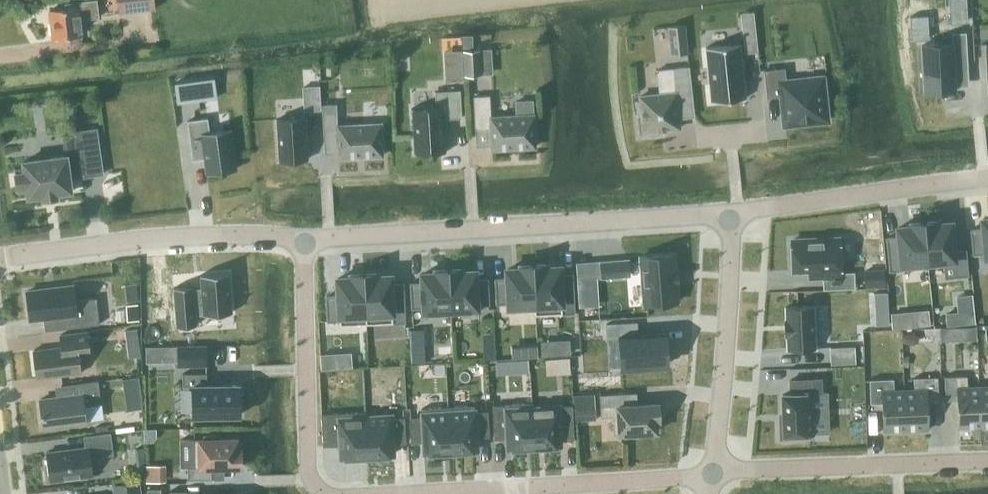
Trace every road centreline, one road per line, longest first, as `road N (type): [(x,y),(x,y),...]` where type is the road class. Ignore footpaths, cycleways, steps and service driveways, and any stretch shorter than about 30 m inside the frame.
road 1 (residential): [(304,240),(734,214)]
road 2 (residential): [(713,472),(373,493)]
road 3 (unclassified): [(0,258),(136,240),(304,240)]
road 4 (residential): [(713,472),(987,460)]
road 5 (residential): [(342,493),(315,479),(307,458),(304,240)]
road 6 (unclassified): [(713,472),(734,214)]
road 7 (residential): [(734,214),(987,178)]

